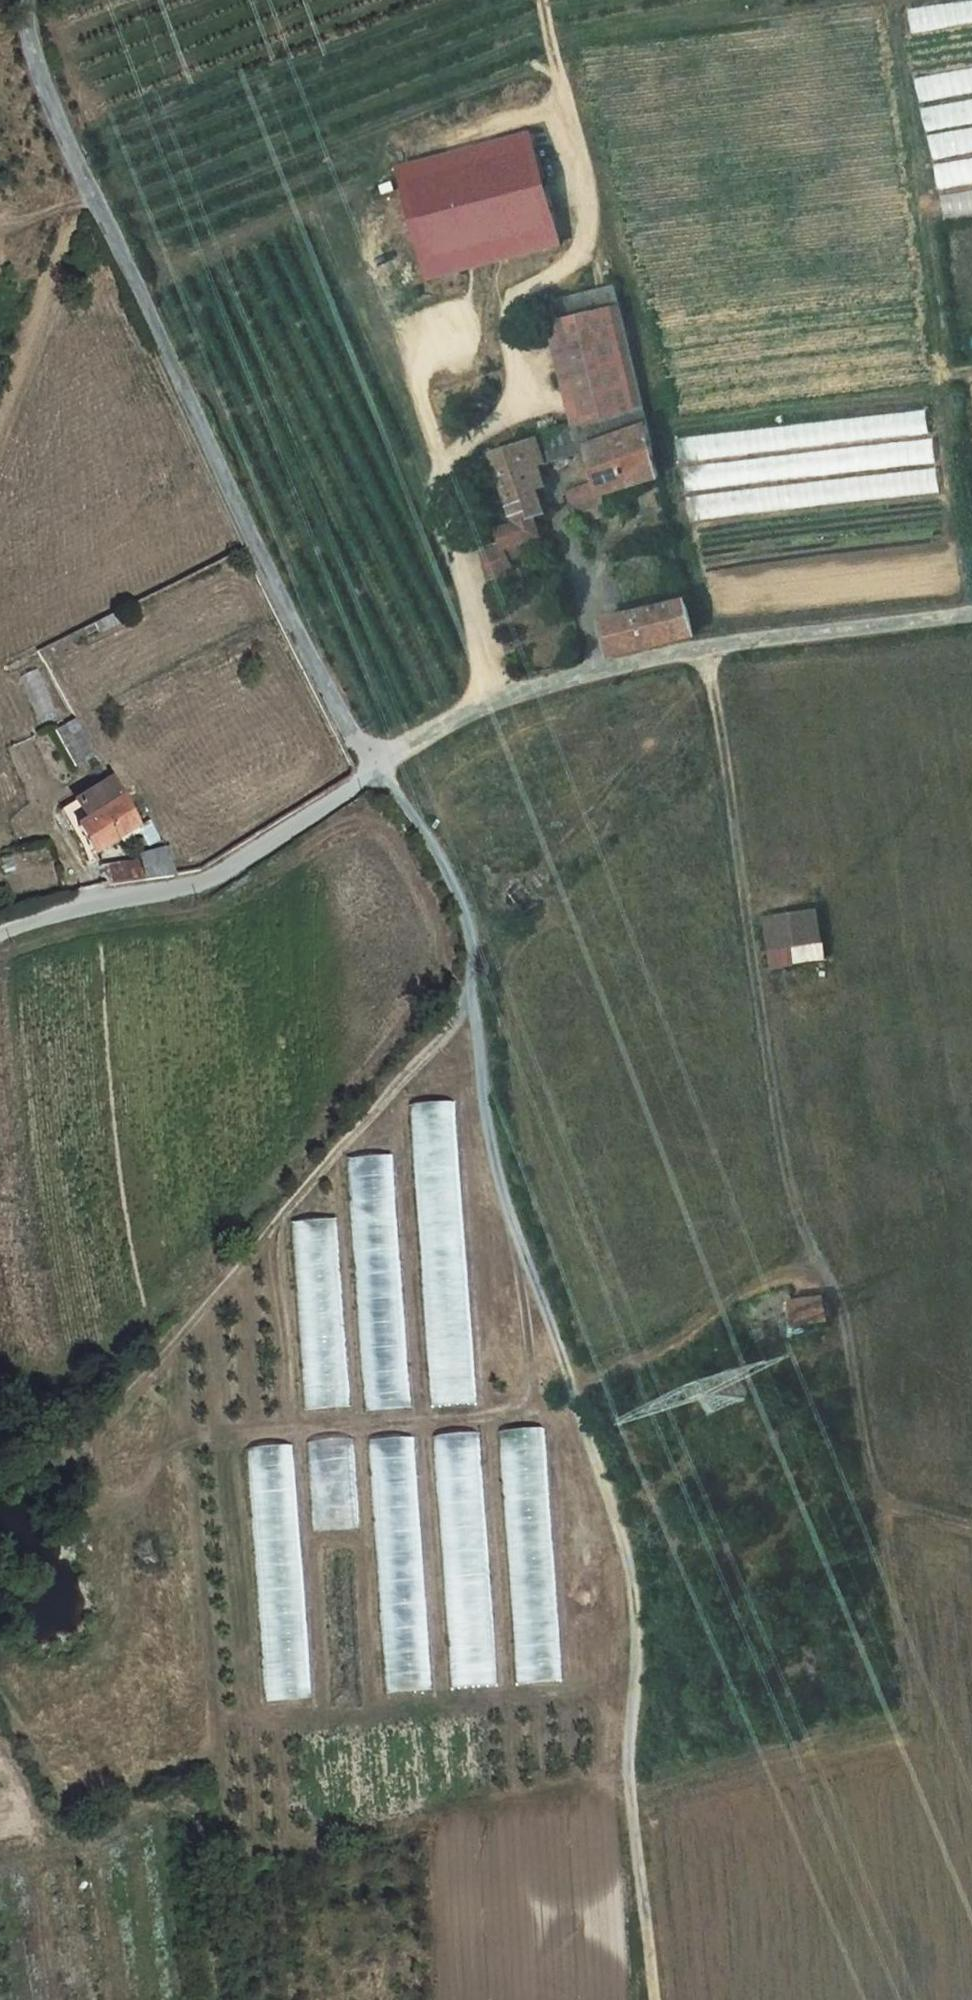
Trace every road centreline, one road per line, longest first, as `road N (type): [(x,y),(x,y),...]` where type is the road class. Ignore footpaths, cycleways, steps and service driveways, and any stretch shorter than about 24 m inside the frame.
road 1 (track): [(372,774),(433,860),(459,915),(499,1203),(625,1566),(633,1690),(627,1827),(649,1999)]
road 2 (unclassified): [(27,0),(31,52),(48,103),(238,511),(372,774)]
road 3 (unclassified): [(372,774),(483,705),(700,658),(971,625)]
road 4 (track): [(882,1493),(909,1709),(880,1727),(628,1798)]
road 5 (unclassified): [(0,935),(193,887),(372,774)]
road 6 (track): [(971,1527),(882,1493),(871,1477),(849,1331)]

